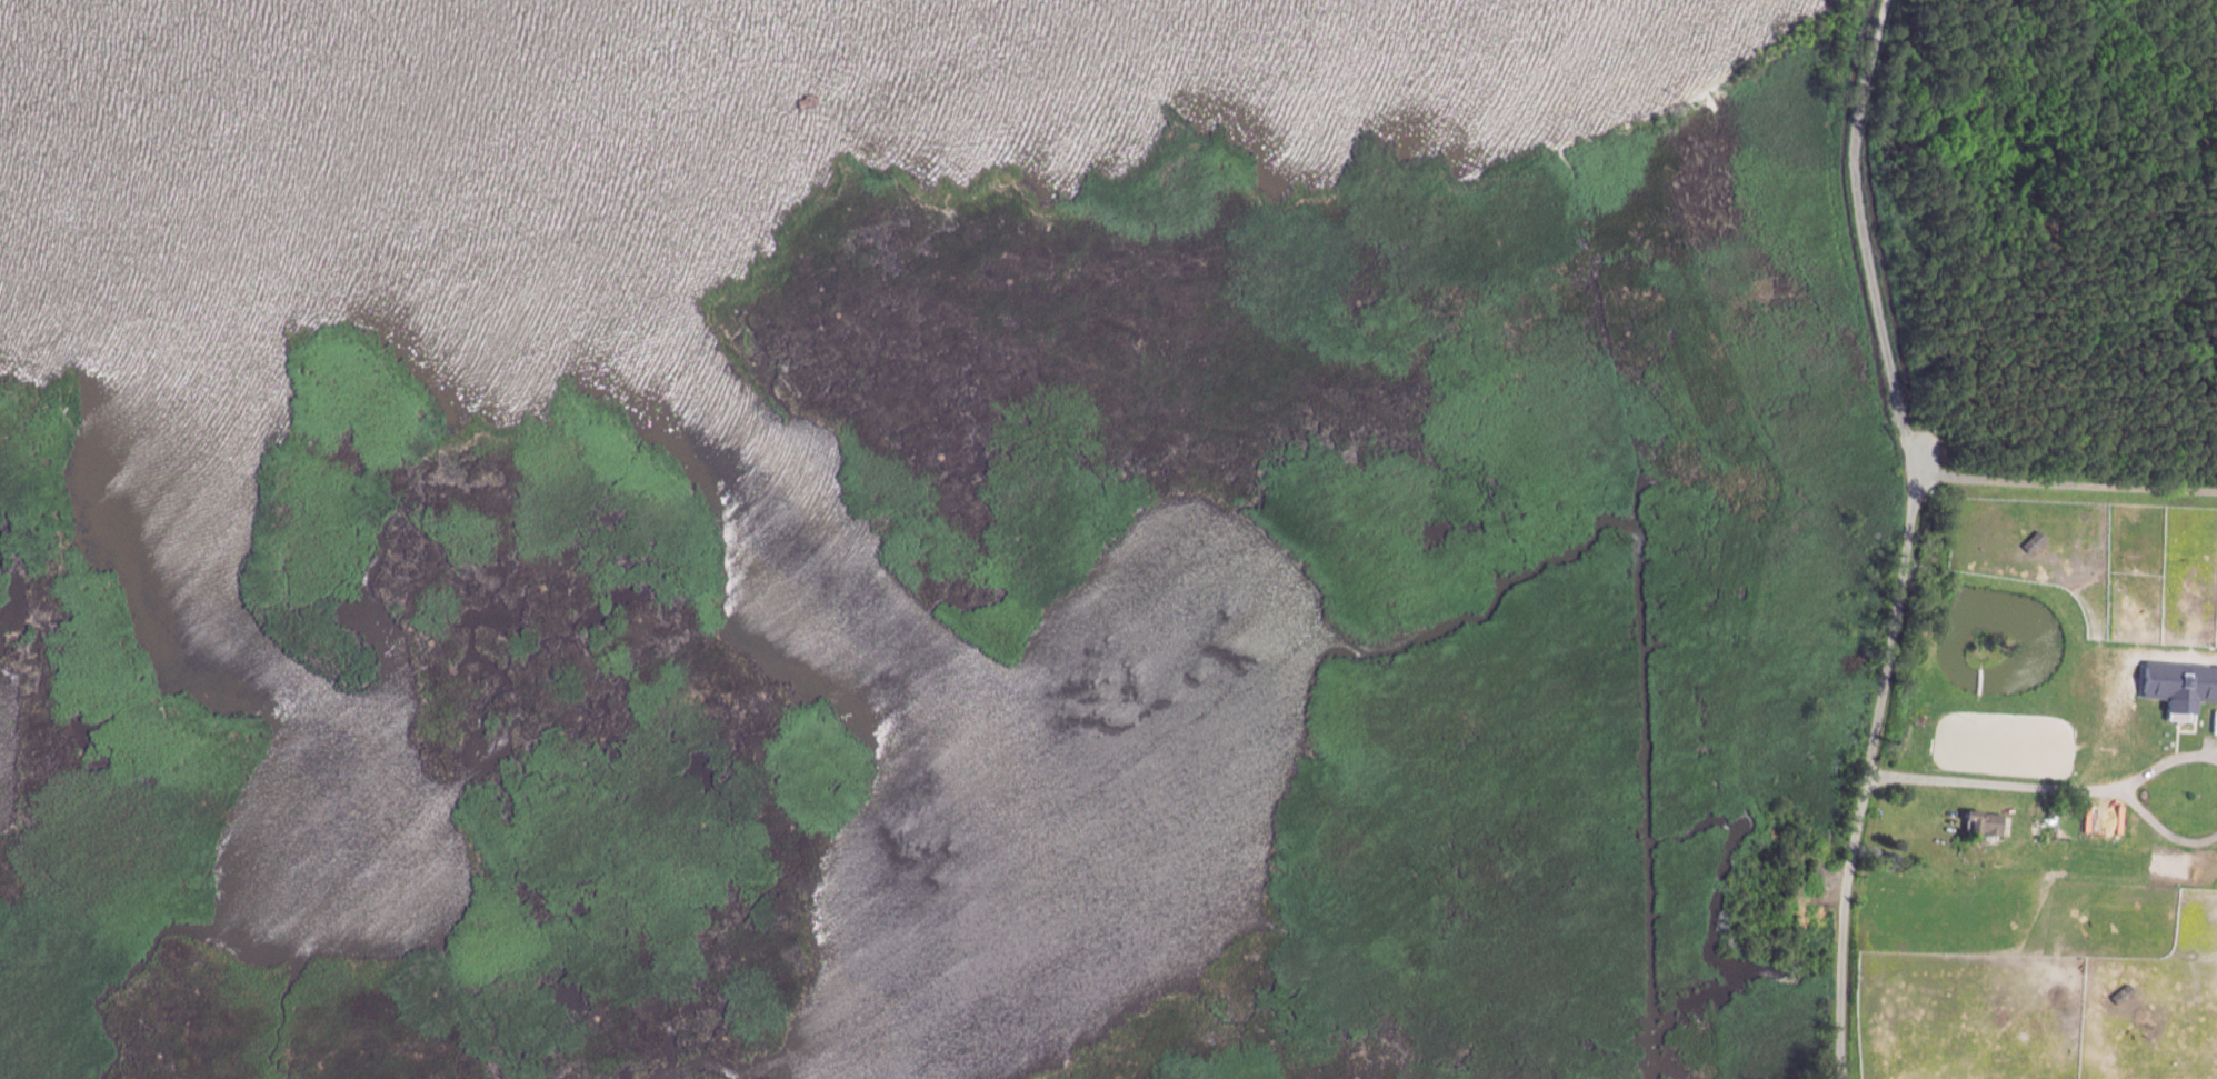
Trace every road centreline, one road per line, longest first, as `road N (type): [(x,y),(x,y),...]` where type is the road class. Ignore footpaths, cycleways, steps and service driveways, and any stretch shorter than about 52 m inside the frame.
road 1 (residential): [(1919,466),(1851,855),(1842,1078)]

